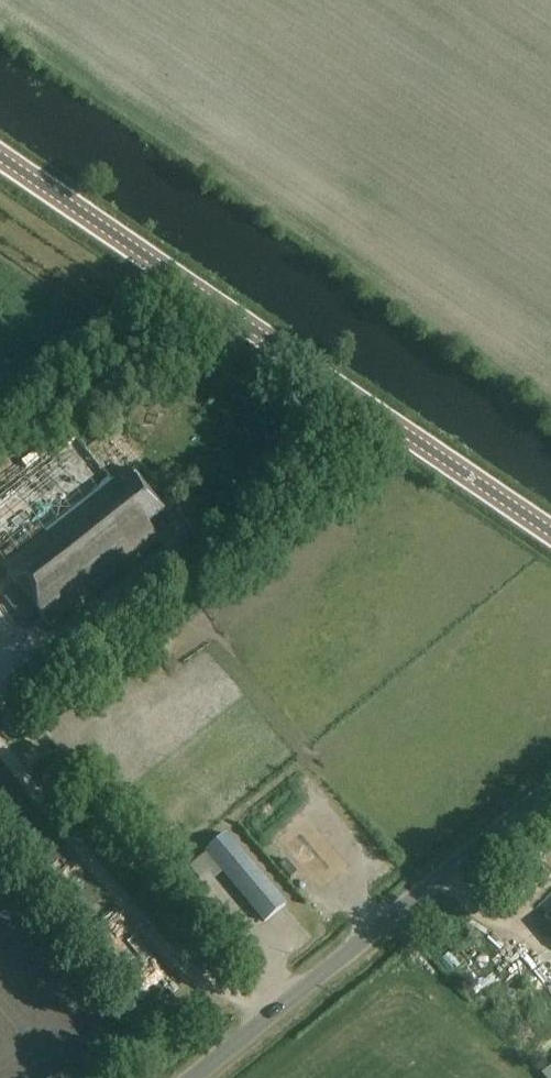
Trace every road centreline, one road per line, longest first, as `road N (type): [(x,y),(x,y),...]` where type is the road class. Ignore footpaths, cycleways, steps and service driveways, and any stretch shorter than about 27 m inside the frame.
road 1 (tertiary): [(550,533),(0,157)]
road 2 (unclassified): [(195,1077),(550,790)]

